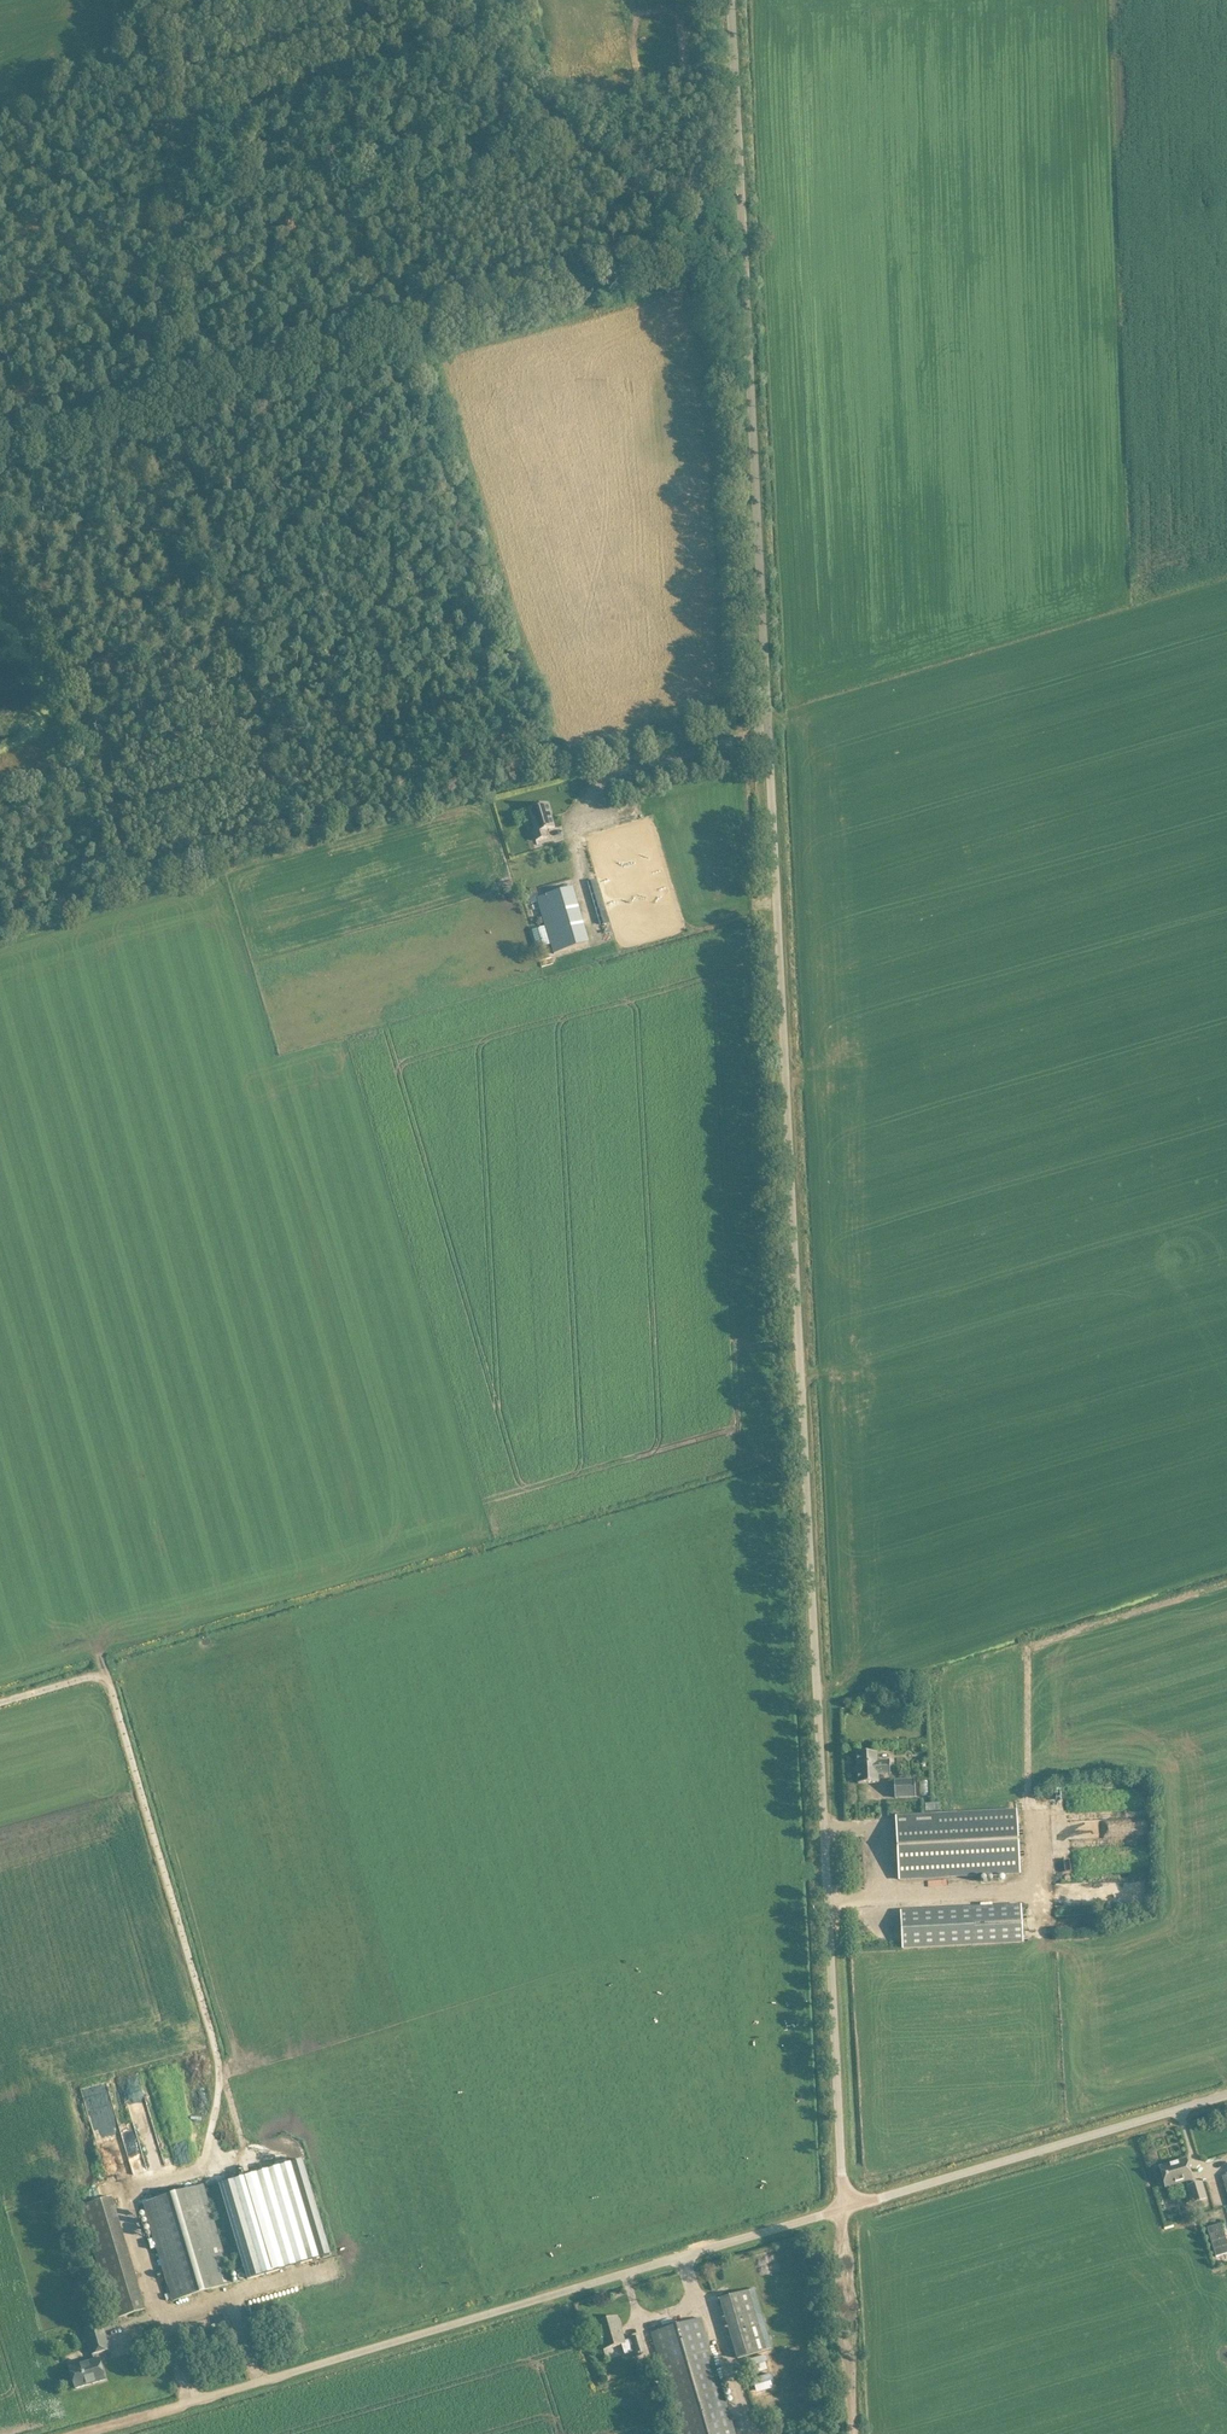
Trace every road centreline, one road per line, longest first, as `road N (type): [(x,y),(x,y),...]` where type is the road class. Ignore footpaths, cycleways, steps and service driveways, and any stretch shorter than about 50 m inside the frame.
road 1 (unclassified): [(843,2209),(731,0)]
road 2 (unclassified): [(155,2412),(843,2209)]
road 3 (track): [(0,447),(180,394),(164,0)]
road 4 (track): [(743,245),(704,246),(688,235),(414,0)]
road 5 (unclassified): [(843,2209),(1226,2095)]
road 6 (track): [(843,2209),(857,2433)]
road 7 (track): [(0,117),(112,45),(112,0)]

